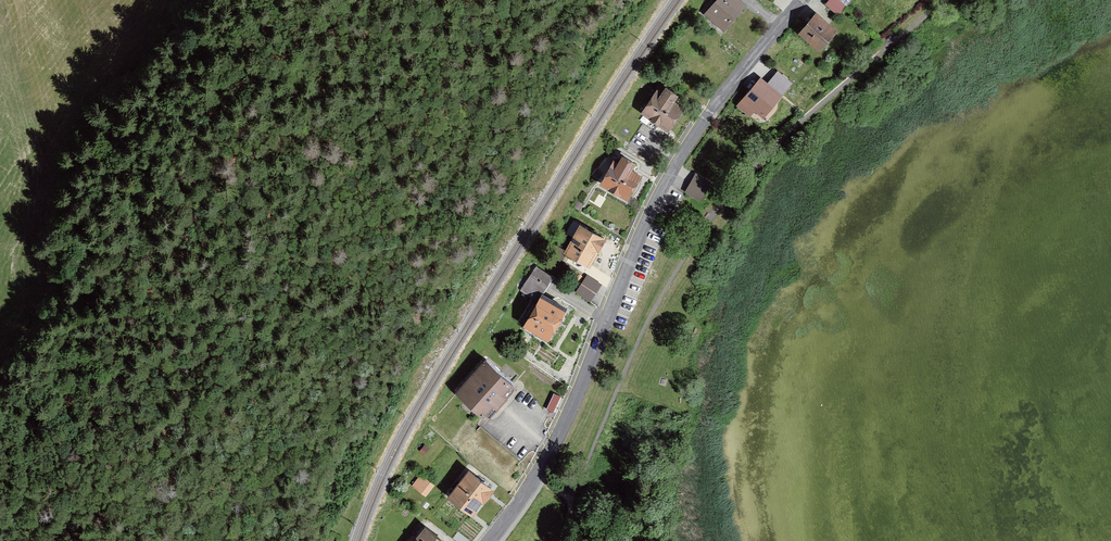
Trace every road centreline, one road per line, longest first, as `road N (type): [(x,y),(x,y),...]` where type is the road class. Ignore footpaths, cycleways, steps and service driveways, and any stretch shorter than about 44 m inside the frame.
road 1 (unclassified): [(800,0),(740,69),(665,182),(575,399),(535,477),(489,540)]

